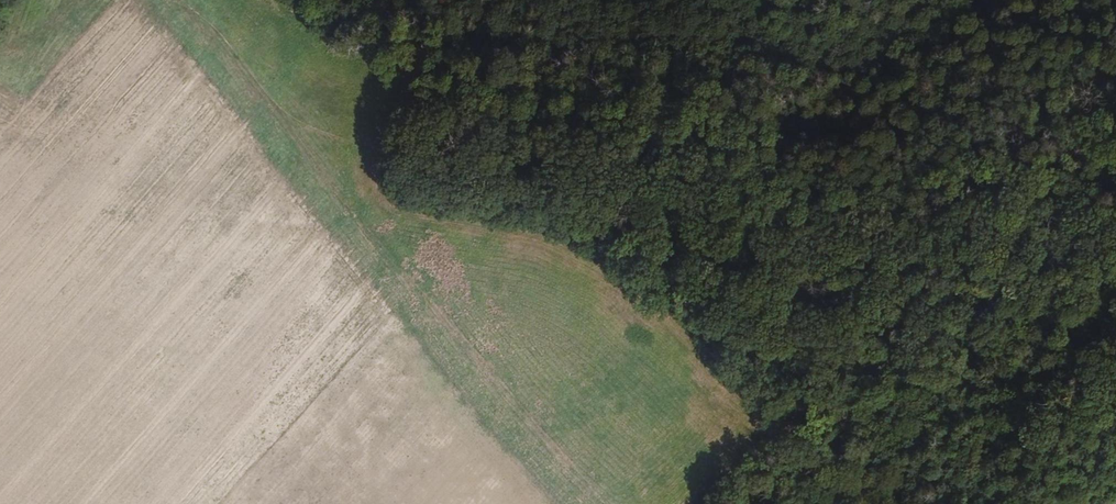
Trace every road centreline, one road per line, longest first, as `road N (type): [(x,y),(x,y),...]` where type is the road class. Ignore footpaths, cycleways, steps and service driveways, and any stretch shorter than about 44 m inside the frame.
road 1 (track): [(677,503),(881,326),(775,227)]
road 2 (track): [(1115,206),(978,181),(775,227)]

